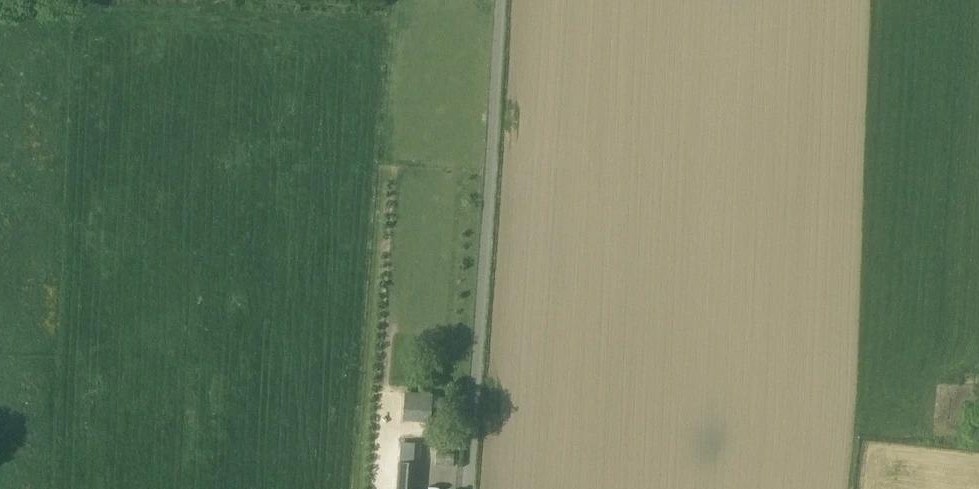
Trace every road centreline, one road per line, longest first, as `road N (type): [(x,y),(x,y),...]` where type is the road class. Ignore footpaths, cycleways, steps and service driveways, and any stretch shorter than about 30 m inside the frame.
road 1 (unclassified): [(468,488),(501,0)]

